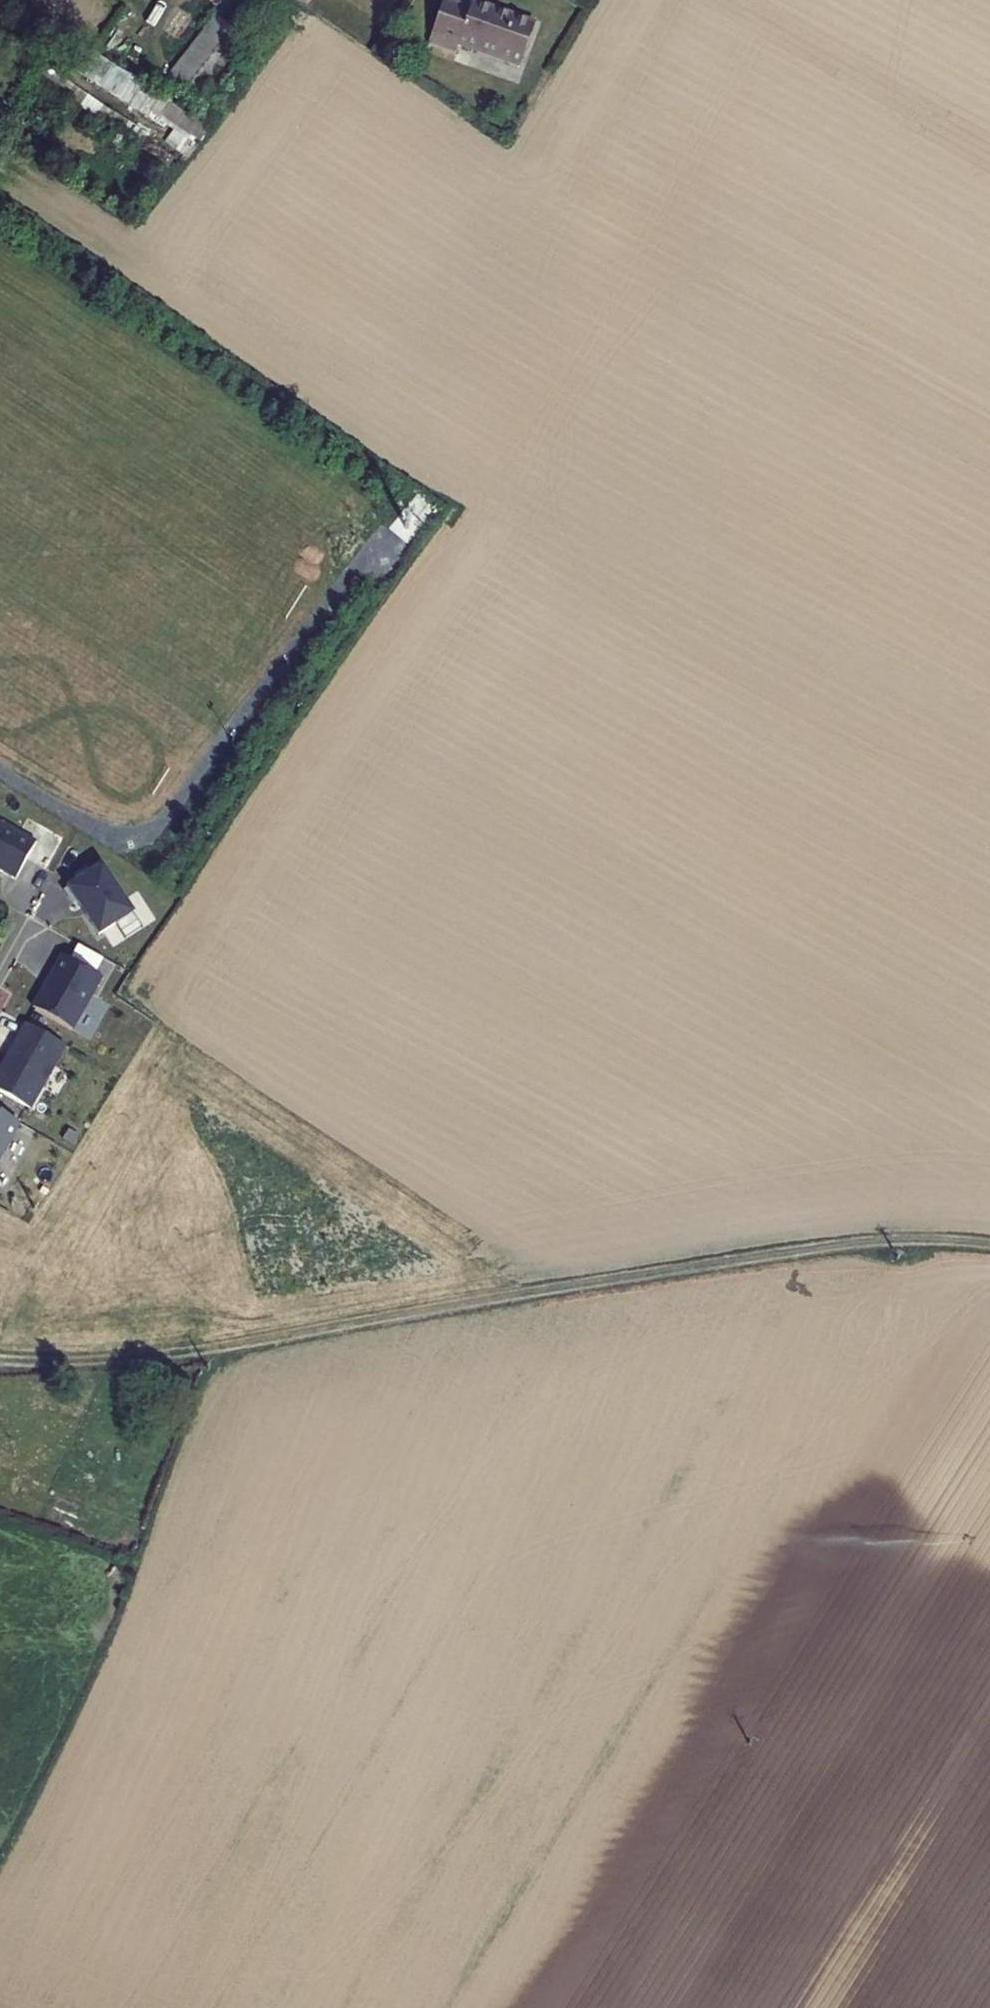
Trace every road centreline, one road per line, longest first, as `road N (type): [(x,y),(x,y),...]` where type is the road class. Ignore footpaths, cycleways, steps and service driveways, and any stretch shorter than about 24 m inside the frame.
road 1 (track): [(0,1360),(196,1347),(774,1240),(989,1245)]

